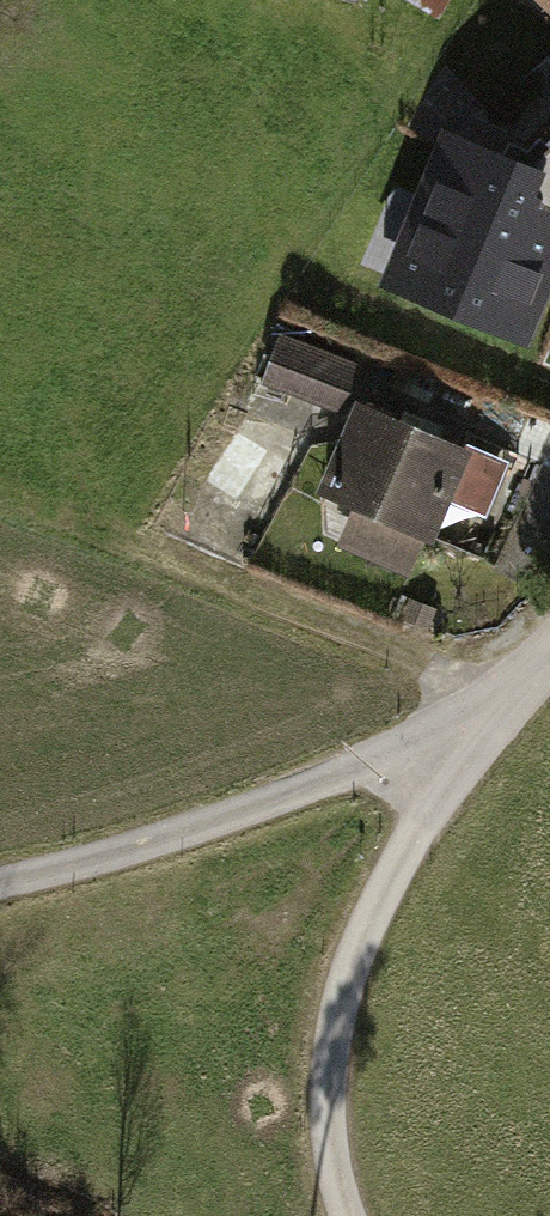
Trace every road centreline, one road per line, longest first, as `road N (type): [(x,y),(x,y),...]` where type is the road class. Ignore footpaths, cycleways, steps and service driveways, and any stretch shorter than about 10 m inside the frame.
road 1 (residential): [(549,662),(471,746),(353,967),(335,1101),(351,1215)]
road 2 (track): [(0,885),(67,874),(471,746)]

